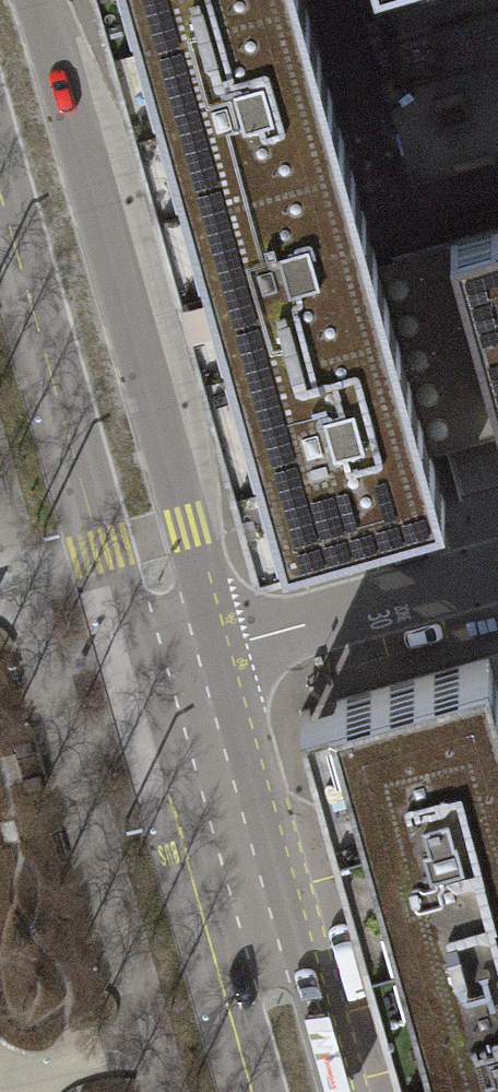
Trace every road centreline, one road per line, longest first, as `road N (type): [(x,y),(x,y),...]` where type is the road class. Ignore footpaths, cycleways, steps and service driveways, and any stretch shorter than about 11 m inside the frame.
road 1 (tertiary): [(180,656),(0,25)]
road 2 (tertiary): [(301,1091),(180,656)]
road 3 (residential): [(497,567),(180,656)]

